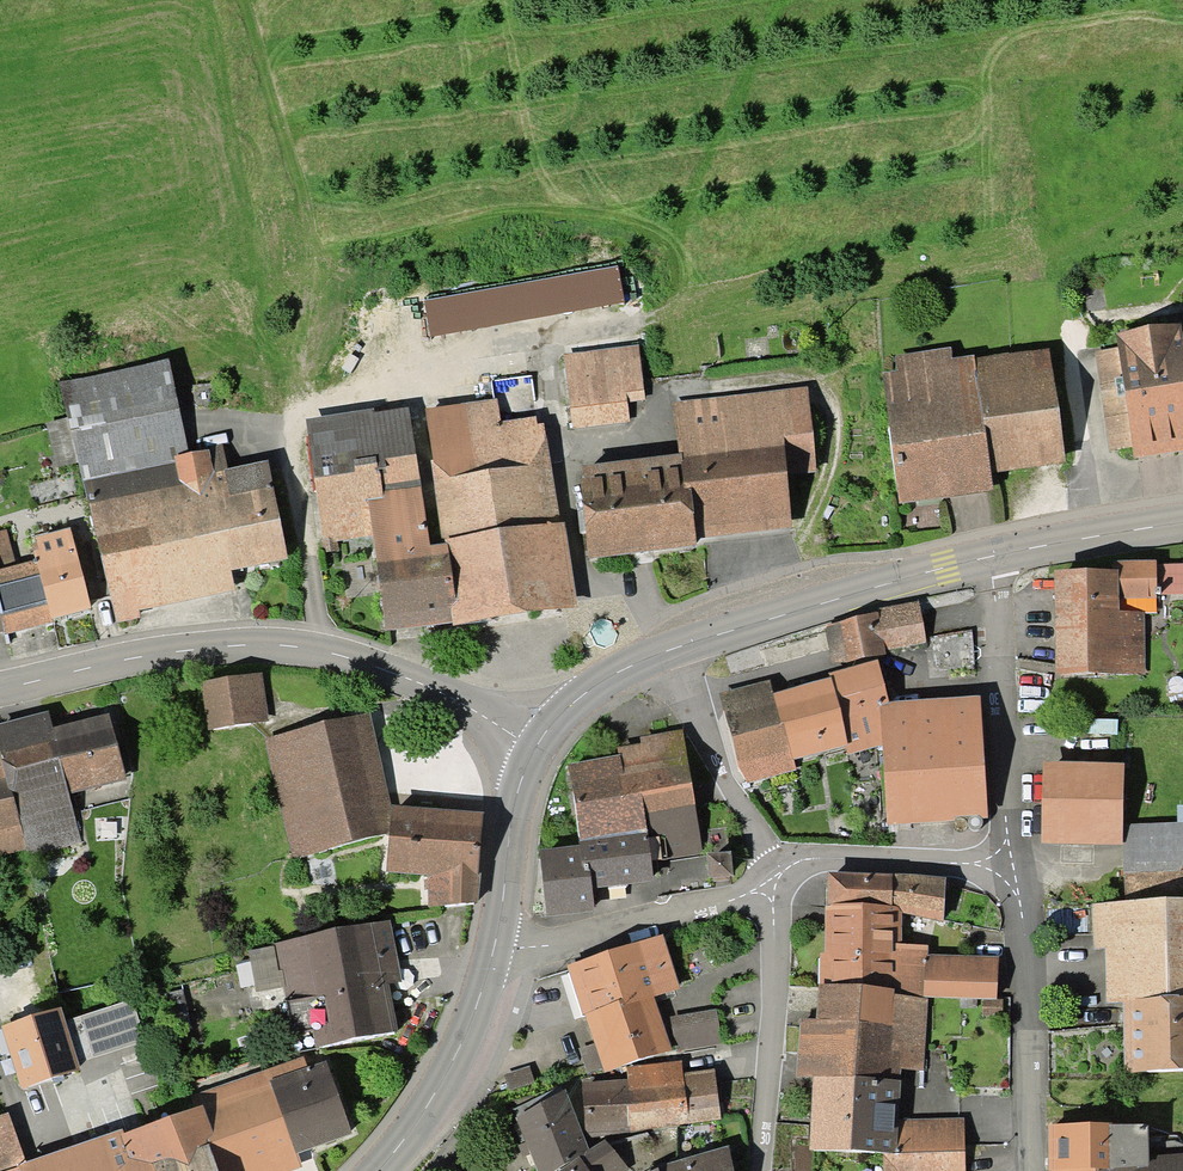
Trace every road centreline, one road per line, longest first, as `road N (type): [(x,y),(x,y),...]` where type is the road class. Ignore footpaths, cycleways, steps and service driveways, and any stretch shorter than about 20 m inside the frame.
road 1 (secondary): [(0,691),(159,656),(260,646),(327,653),(417,684),(538,746)]
road 2 (secondary): [(993,556),(658,653)]
road 3 (residential): [(1012,865),(993,556)]
road 4 (residential): [(1037,1170),(1012,865)]
road 5 (residential): [(773,879),(773,1007),(757,1170)]
road 6 (residential): [(494,947),(544,947),(739,897),(773,879)]
road 7 (residential): [(658,653),(765,850),(773,879)]
road 8 (residential): [(773,879),(807,859),(1012,865)]
road 9 (secondary): [(538,746),(511,822),(494,947)]
road 10 (secondary): [(1182,522),(993,556)]
road 11 (secondary): [(658,653),(608,675),(538,746)]
road 12 (secondary): [(494,947),(446,1076)]

